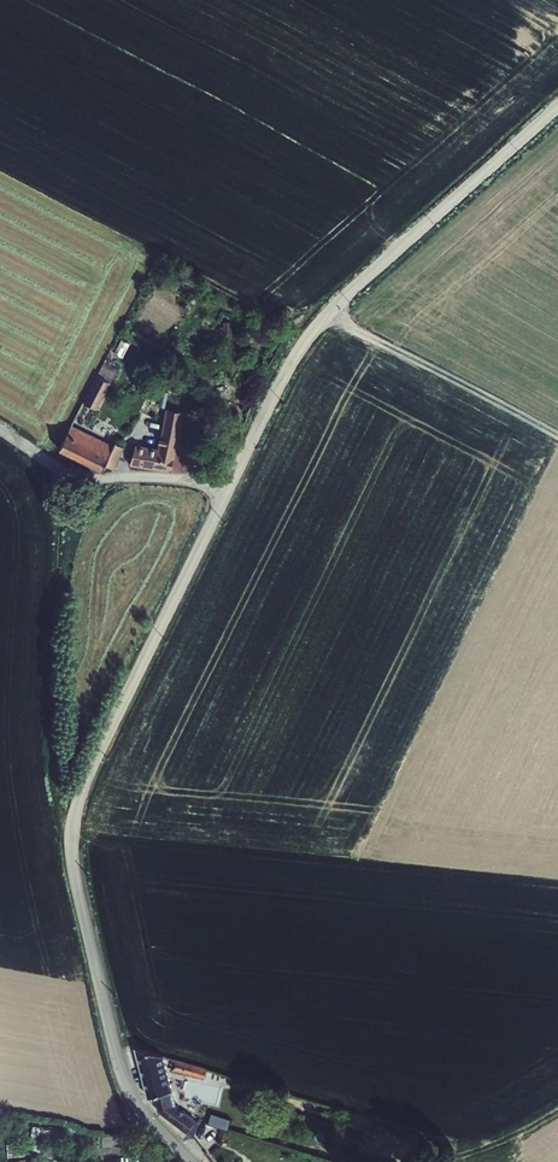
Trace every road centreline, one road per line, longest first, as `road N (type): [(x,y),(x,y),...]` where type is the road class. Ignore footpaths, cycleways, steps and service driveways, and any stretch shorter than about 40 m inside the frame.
road 1 (unclassified): [(230,489),(95,756),(70,832),(121,1074),(144,1117),(187,1161)]
road 2 (track): [(0,444),(41,487),(54,522),(37,710),(42,778),(89,1028),(122,1121)]
road 3 (unclassified): [(557,113),(319,329),(230,489)]
road 4 (residential): [(0,431),(71,477),(230,489)]

